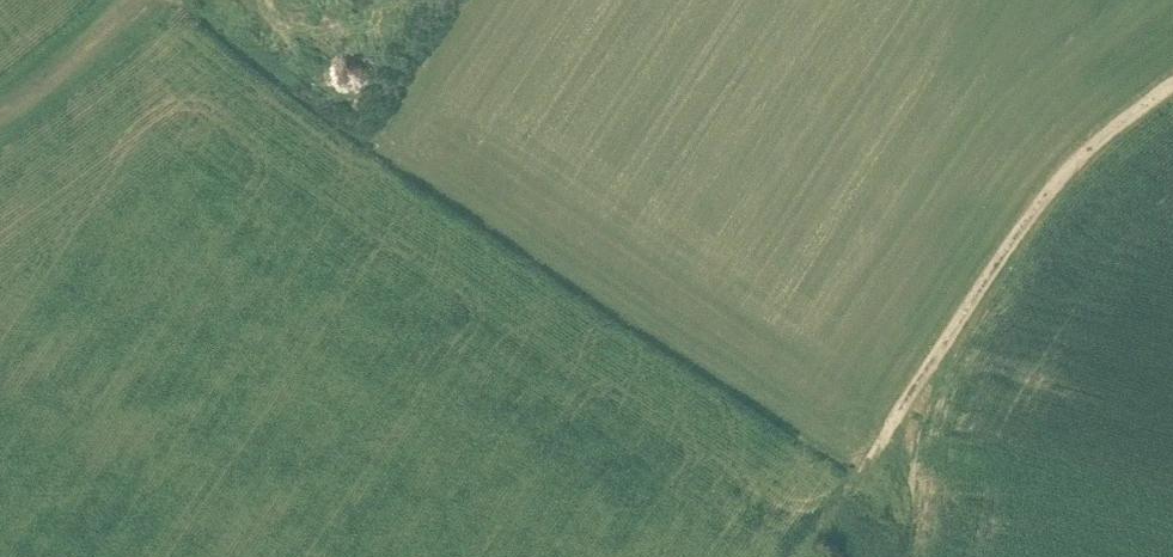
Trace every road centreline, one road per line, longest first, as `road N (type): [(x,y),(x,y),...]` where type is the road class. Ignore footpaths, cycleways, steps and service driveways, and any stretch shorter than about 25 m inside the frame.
road 1 (track): [(1172,83),(1066,162),(891,422)]

